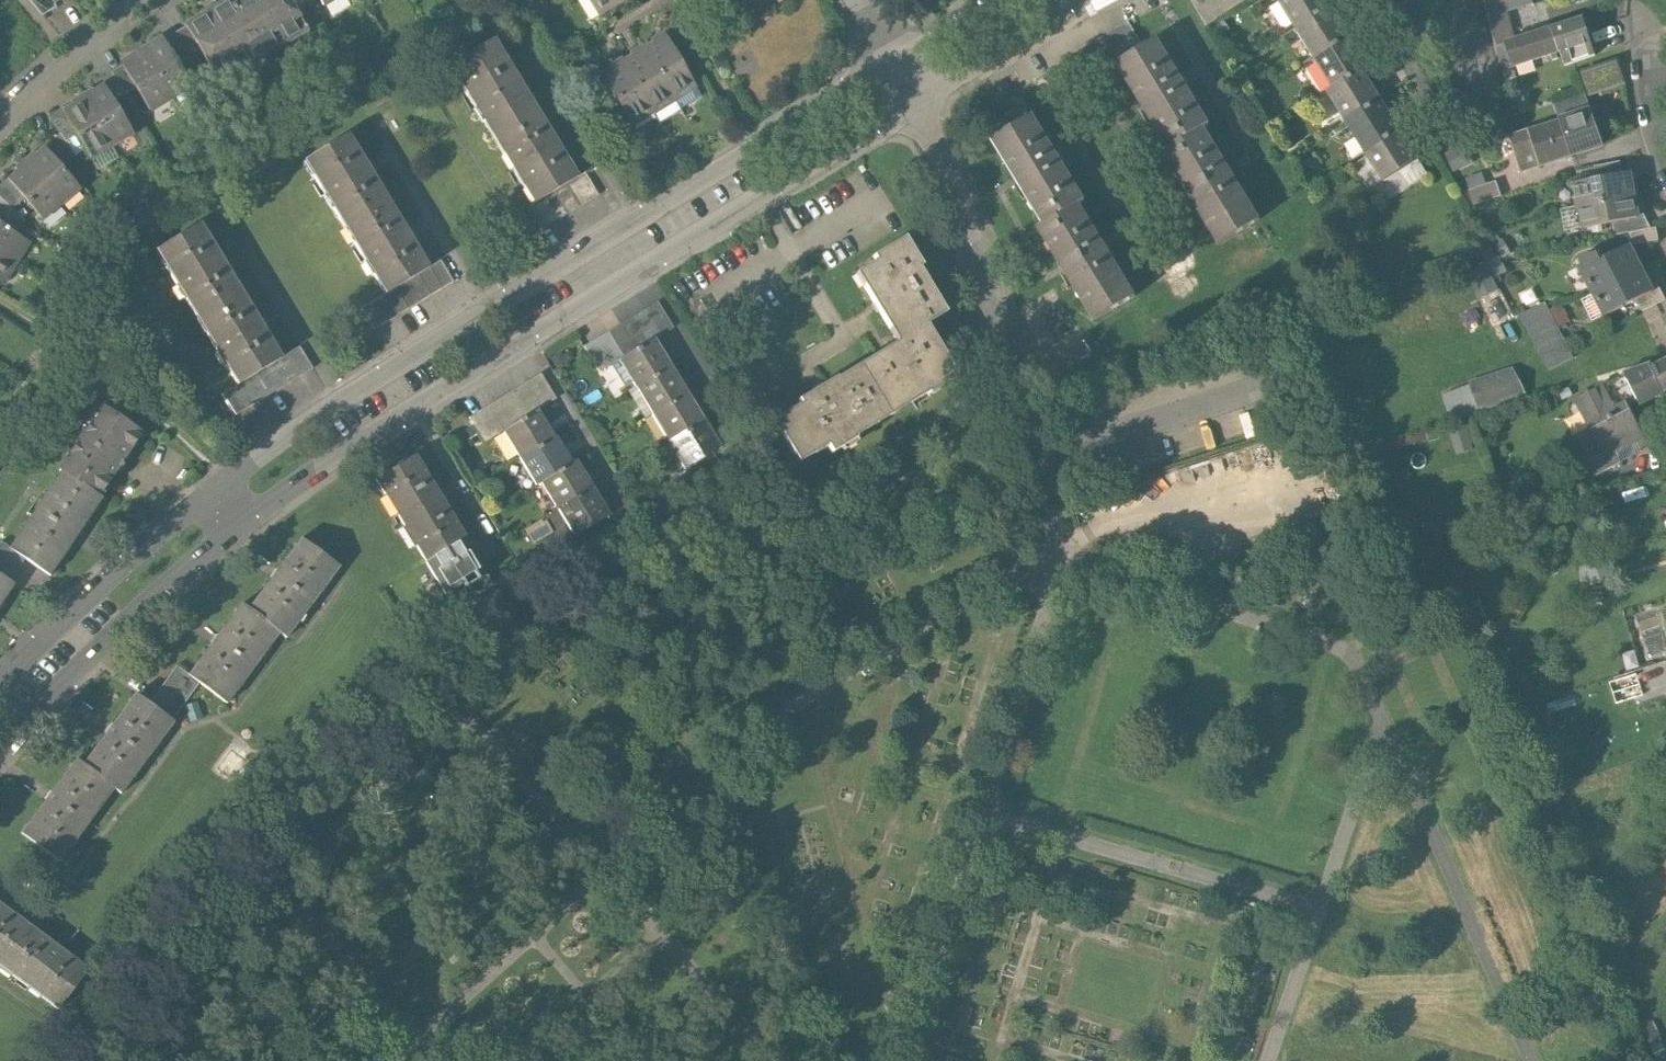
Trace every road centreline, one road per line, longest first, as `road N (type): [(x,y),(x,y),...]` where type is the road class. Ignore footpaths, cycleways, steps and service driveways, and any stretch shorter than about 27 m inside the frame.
road 1 (residential): [(896,61),(339,400),(210,492)]
road 2 (residential): [(236,524),(920,98)]
road 3 (residential): [(920,98),(978,241),(1035,461)]
road 4 (residential): [(0,747),(136,604),(236,524)]
road 5 (residential): [(210,492),(105,578),(0,685)]
road 6 (residential): [(155,0),(69,61),(0,124)]
road 7 (residential): [(920,98),(1084,0)]

